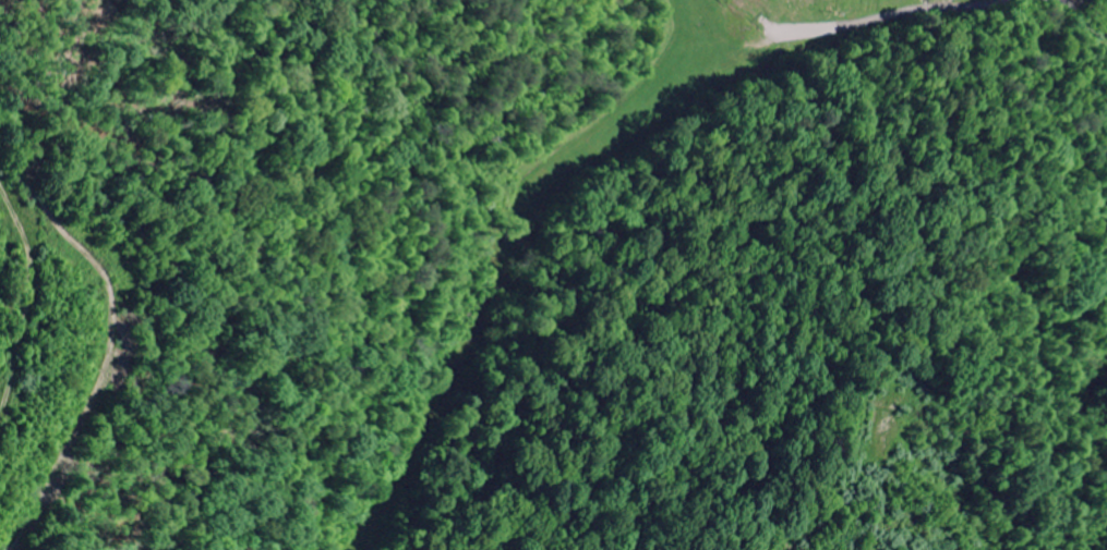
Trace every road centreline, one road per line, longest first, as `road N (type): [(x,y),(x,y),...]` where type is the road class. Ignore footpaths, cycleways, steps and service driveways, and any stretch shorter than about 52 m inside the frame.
road 1 (residential): [(845,25),(922,8),(1022,0)]
road 2 (residential): [(0,128),(14,215),(0,294)]

